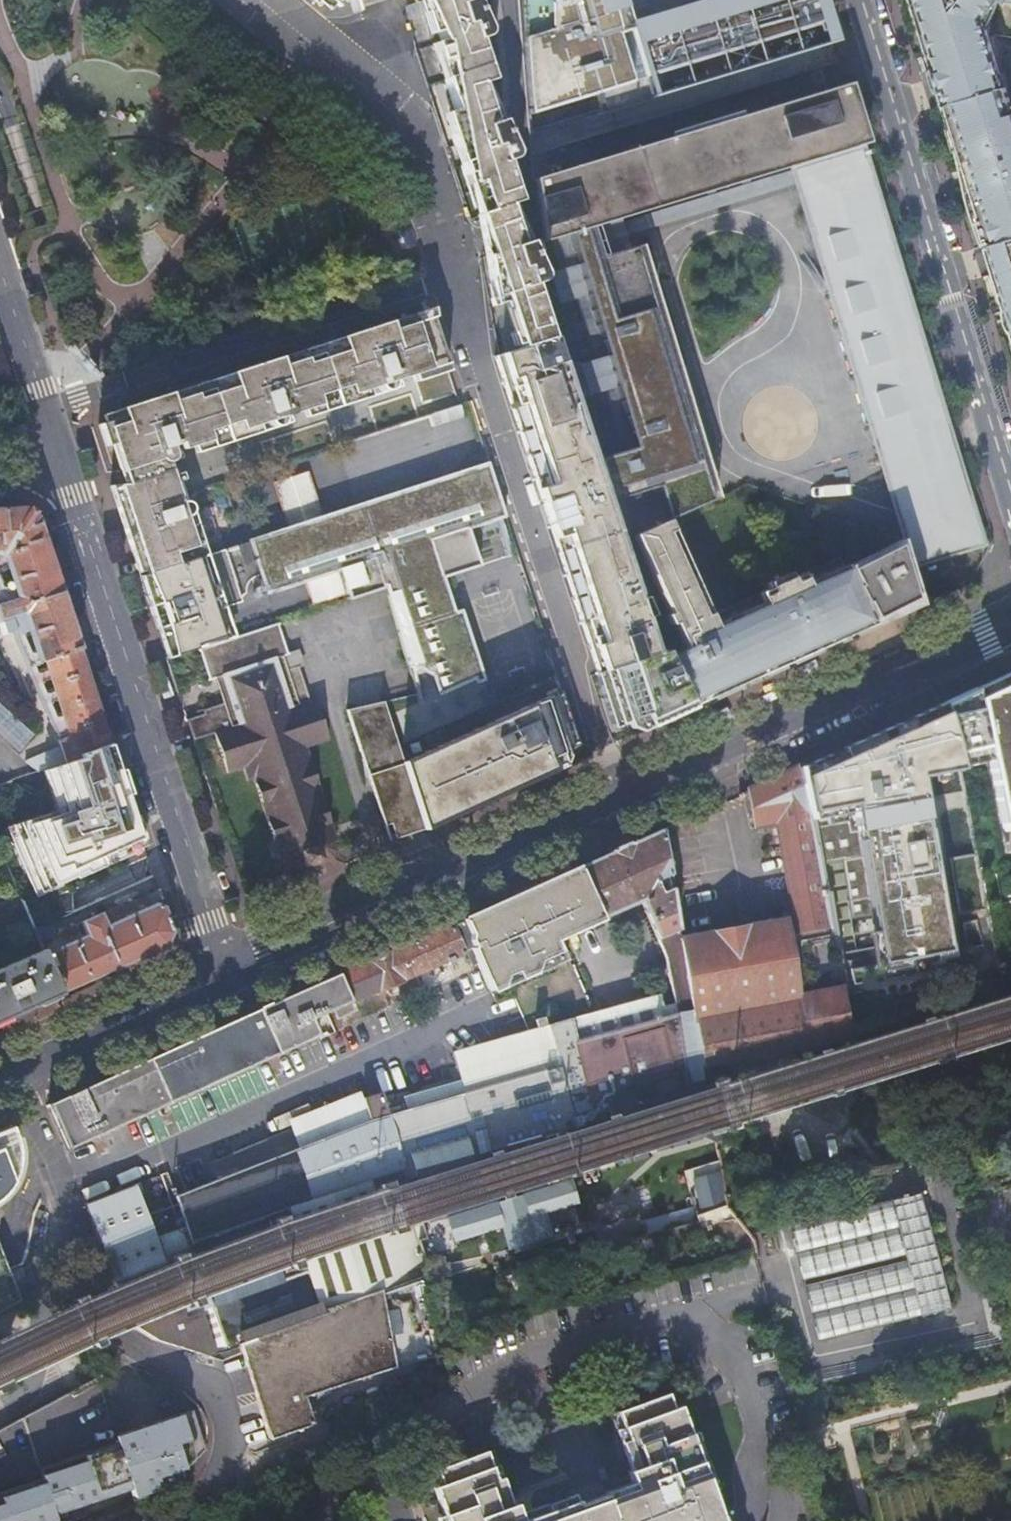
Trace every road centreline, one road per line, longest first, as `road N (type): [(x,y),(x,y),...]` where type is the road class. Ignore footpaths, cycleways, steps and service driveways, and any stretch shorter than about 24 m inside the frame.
road 1 (primary): [(1010,620),(225,973)]
road 2 (residential): [(15,1068),(106,1304),(131,1347),(211,1388),(224,1406),(229,1453),(181,1520)]
road 3 (secondary): [(225,973),(63,471)]
road 4 (residential): [(859,0),(1010,492)]
road 5 (residential): [(319,1520),(401,1445),(503,1378),(545,1398),(563,1421),(598,1520)]
road 6 (primary): [(225,973),(15,1068)]
road 7 (secondary): [(63,471),(0,281)]

